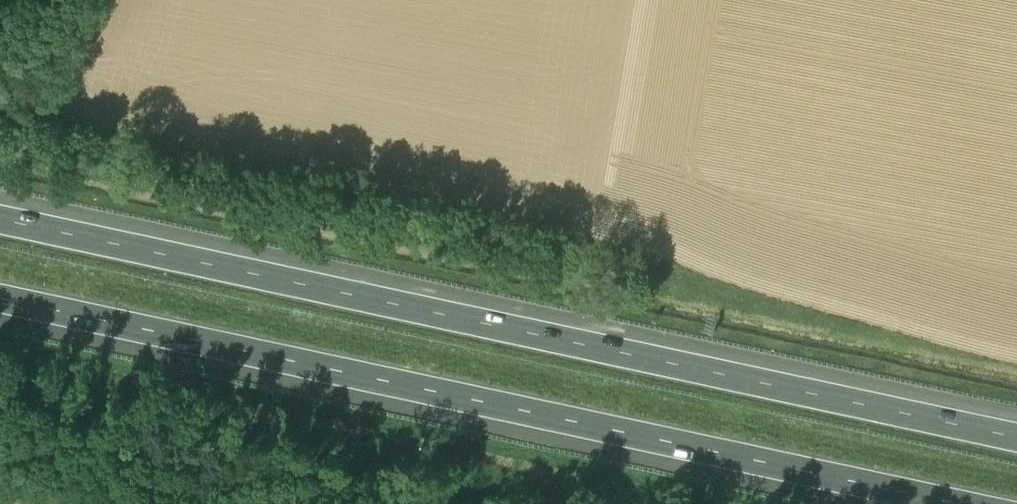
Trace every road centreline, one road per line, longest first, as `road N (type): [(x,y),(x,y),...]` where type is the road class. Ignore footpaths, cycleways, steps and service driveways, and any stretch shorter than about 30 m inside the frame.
road 1 (motorway): [(1016,436),(0,216)]
road 2 (motorway): [(0,303),(946,503)]

